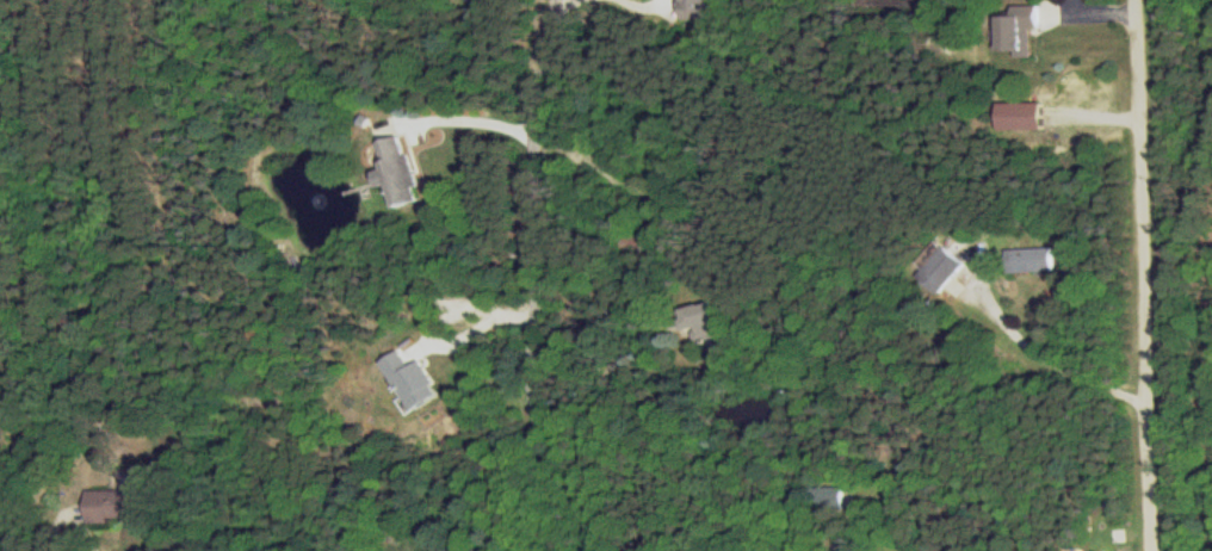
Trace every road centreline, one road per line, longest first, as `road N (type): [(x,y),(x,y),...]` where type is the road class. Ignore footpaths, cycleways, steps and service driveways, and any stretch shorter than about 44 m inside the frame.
road 1 (residential): [(592,550),(586,494),(546,440),(537,392),(538,118),(552,0)]
road 2 (residential): [(1157,550),(1143,0)]

